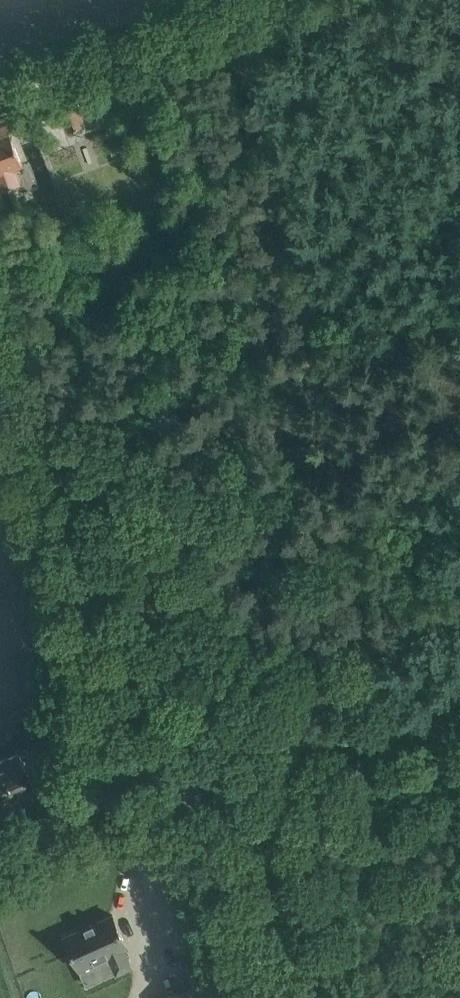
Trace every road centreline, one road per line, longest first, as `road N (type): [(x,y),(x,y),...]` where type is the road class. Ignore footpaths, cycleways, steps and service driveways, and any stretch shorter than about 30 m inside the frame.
road 1 (unclassified): [(0,859),(67,808),(99,732),(102,690),(95,648),(0,382)]
road 2 (track): [(0,94),(247,0)]
road 3 (track): [(162,791),(188,799),(208,819),(272,997)]

